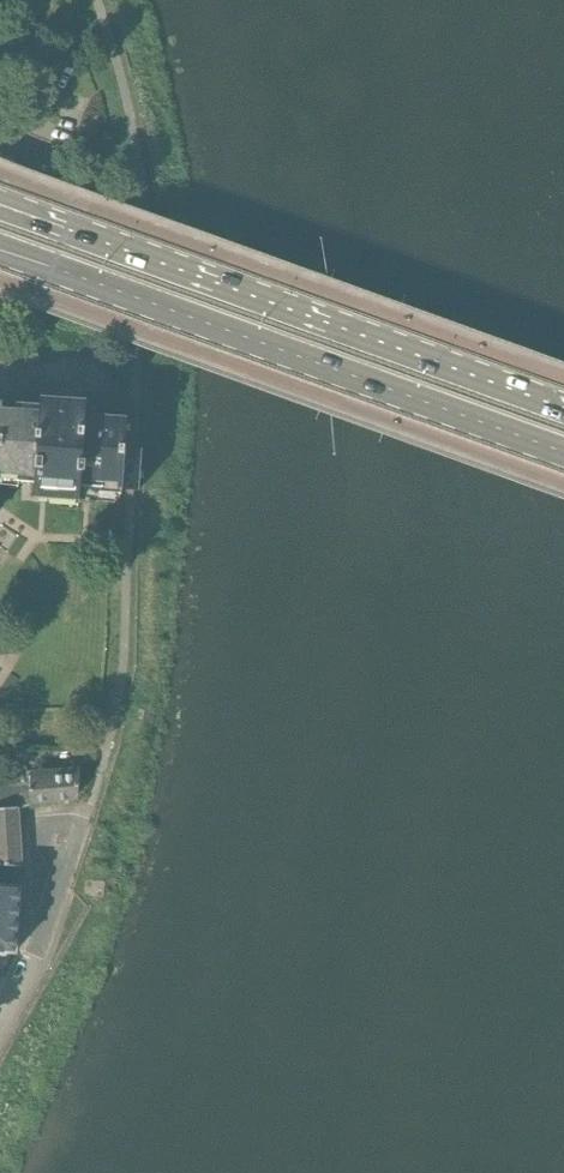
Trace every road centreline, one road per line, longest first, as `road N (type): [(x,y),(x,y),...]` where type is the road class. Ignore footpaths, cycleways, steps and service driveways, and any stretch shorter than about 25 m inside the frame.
road 1 (primary): [(563,415),(0,212)]
road 2 (primary): [(0,252),(563,455)]
road 3 (residential): [(0,1034),(56,920),(67,838)]

